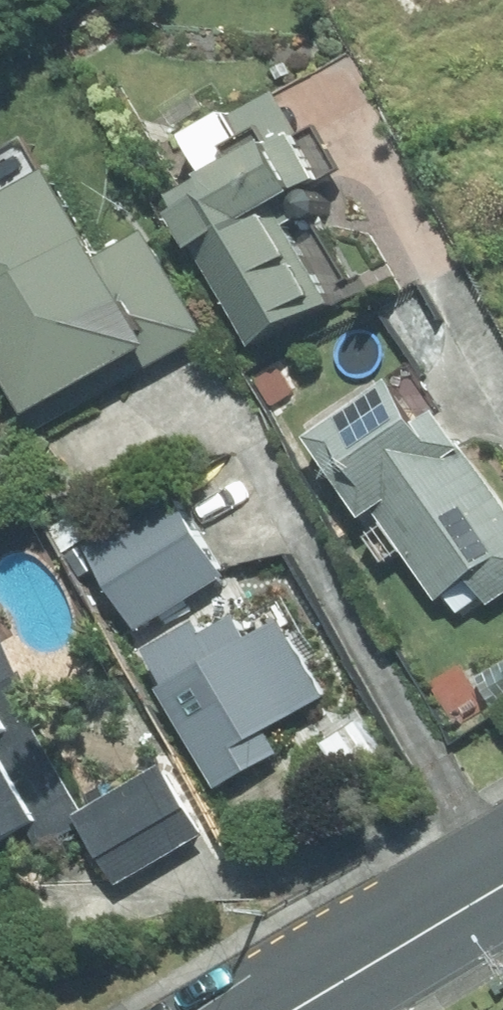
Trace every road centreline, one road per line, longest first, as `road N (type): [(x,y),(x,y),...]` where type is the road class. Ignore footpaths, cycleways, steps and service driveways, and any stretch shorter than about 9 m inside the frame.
road 1 (secondary): [(290,1009),(502,880)]

